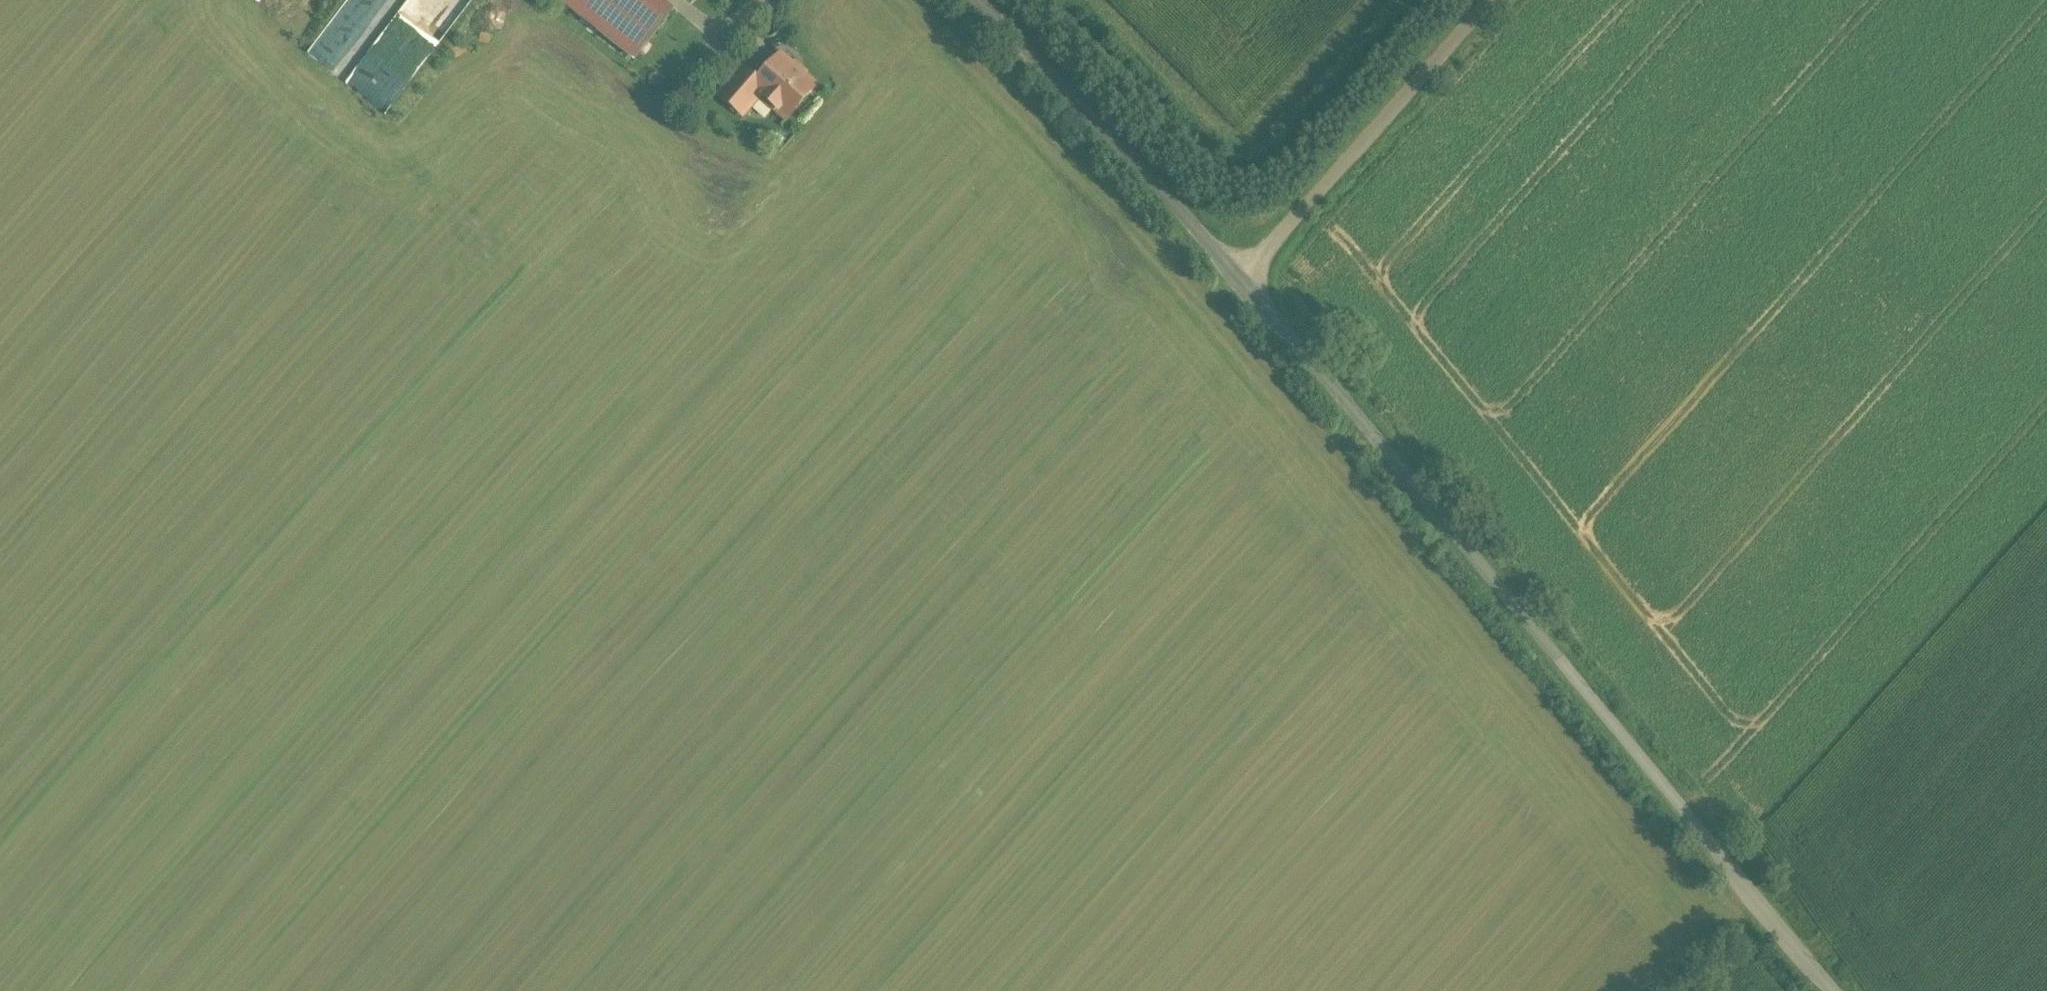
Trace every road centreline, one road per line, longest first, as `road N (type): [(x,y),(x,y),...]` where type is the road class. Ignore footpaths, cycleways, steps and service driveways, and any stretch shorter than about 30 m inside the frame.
road 1 (unclassified): [(1236,274),(1844,990)]
road 2 (unclassified): [(976,0),(1236,274)]
road 3 (unclassified): [(1236,274),(1479,0)]

